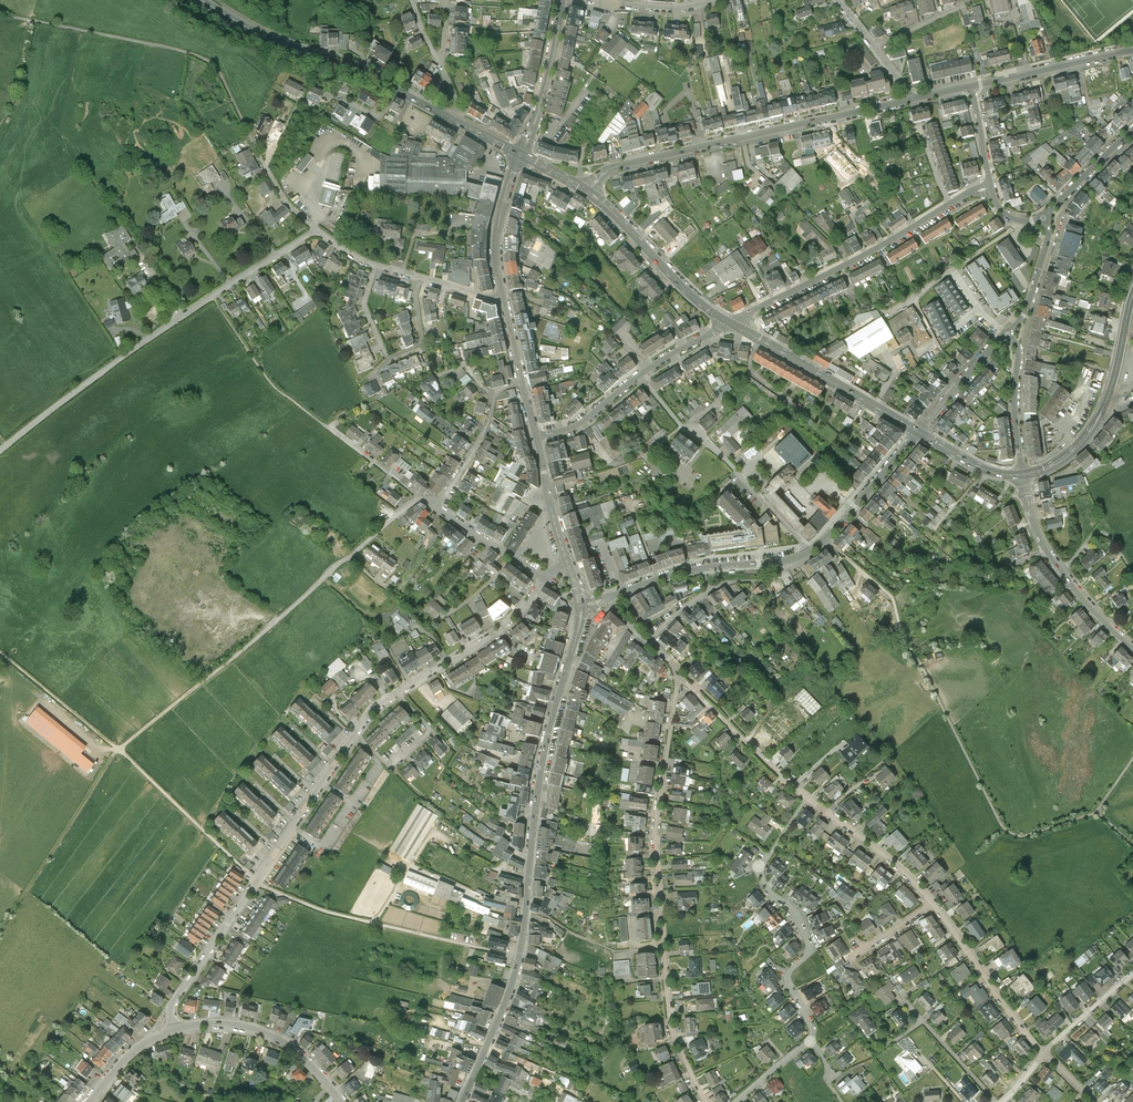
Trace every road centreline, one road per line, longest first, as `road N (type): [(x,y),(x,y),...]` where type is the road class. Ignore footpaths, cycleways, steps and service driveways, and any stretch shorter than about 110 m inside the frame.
road 1 (track): [(522,955),(375,922),(257,883),(123,752),(0,652)]
road 2 (residential): [(171,1027),(169,1007),(375,710),(507,624),(544,579)]
road 3 (tertiary): [(580,606),(543,763),(522,955),(465,1101)]
road 4 (track): [(1132,758),(1097,811),(1011,833),(906,644),(890,596),(825,540)]
road 5 (residential): [(678,677),(655,846),(670,1019),(707,1101)]
road 6 (unclassified): [(315,229),(120,358),(0,450)]
road 7 (tertiary): [(910,101),(612,168),(588,191)]
road 8 (track): [(250,136),(208,61),(14,18)]
road 9 (residential): [(421,499),(204,681)]
road 10 (residential): [(807,798),(760,868),(807,941),(787,975),(811,1040)]
road 11 (primary): [(454,120),(205,0)]
road 12 (residential): [(992,189),(964,195),(774,300)]
road 13 (residential): [(811,550),(723,458),(682,427),(640,375)]
road 14 (primary): [(1132,302),(1113,387),(1094,427),(1058,463),(1023,476)]
road 15 (track): [(119,749),(0,931)]
road 16 (primary): [(919,432),(732,324)]
road 17 (residential): [(1132,646),(1052,558),(1023,476)]
road 18 (tertiary): [(343,1101),(276,1037),(218,1023),(171,1027)]
road 19 (primary): [(732,324),(681,286),(588,191)]
road 20 (residential): [(788,560),(694,570),(605,600)]
road 21 (residential): [(933,904),(1044,1054)]
road 22 (track): [(331,429),(269,380),(213,296)]
road 23 (residential): [(678,677),(807,798)]
road 24 (residential): [(649,642),(710,589),(773,578),(788,560)]
road 25 (residential): [(807,798),(882,853),(933,904)]
road 26 (tertiary): [(1132,51),(971,87)]
road 27 (tertiary): [(521,155),(547,83),(562,0)]
road 28 (residential): [(919,432),(811,550)]
road 29 (residential): [(523,383),(494,397),(437,508)]
road 30 (tertiary): [(521,155),(496,243),(503,299)]
road 31 (residential): [(1023,476),(1018,349),(1008,334)]
road 32 (residential): [(1008,334),(919,432)]
road 33 (tertiary): [(537,436),(568,563)]
road 34 (residential): [(437,508),(544,579)]
road 35 (residential): [(419,279),(423,344),(371,377)]
road 36 (residential): [(1043,218),(1048,236),(1029,304),(1008,334)]
road 37 (residential): [(910,101),(835,0)]
road 38 (residential): [(1132,130),(1043,218)]
road 39 (residential): [(640,375),(586,420),(537,436)]

